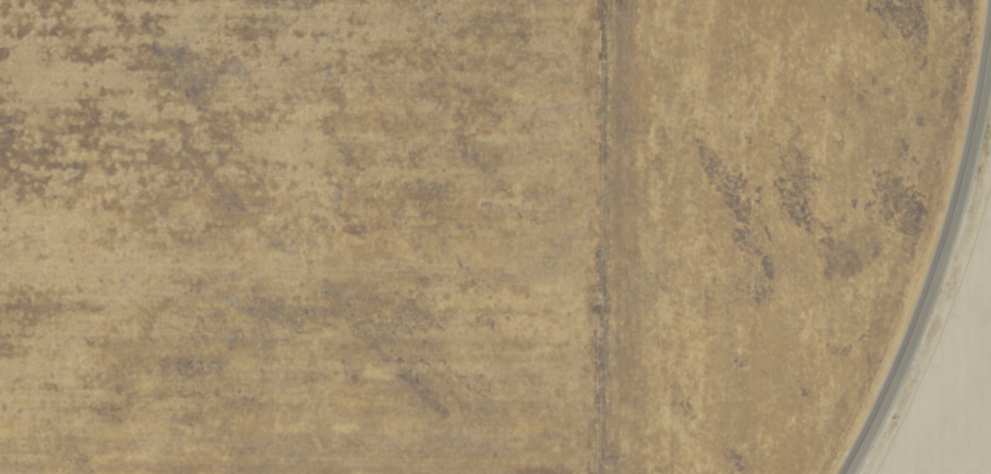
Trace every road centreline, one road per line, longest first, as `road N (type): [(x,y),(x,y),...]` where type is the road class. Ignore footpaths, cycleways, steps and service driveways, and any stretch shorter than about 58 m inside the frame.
road 1 (secondary): [(990,26),(943,248),(887,394),(844,473)]

